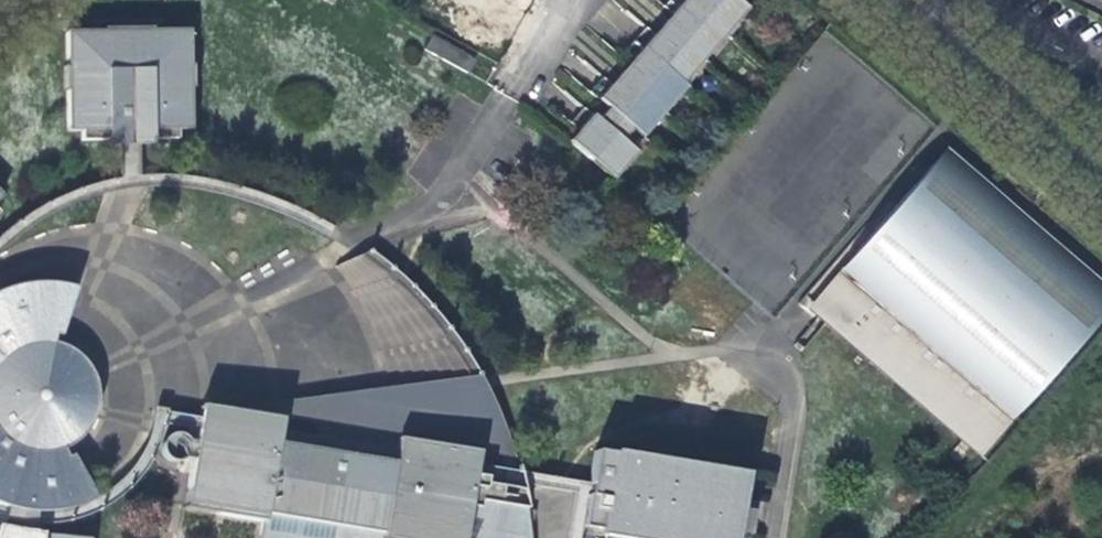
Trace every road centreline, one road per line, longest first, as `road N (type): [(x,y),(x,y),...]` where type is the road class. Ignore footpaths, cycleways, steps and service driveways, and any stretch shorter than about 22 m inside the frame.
road 1 (secondary): [(888,0),(1101,184)]

